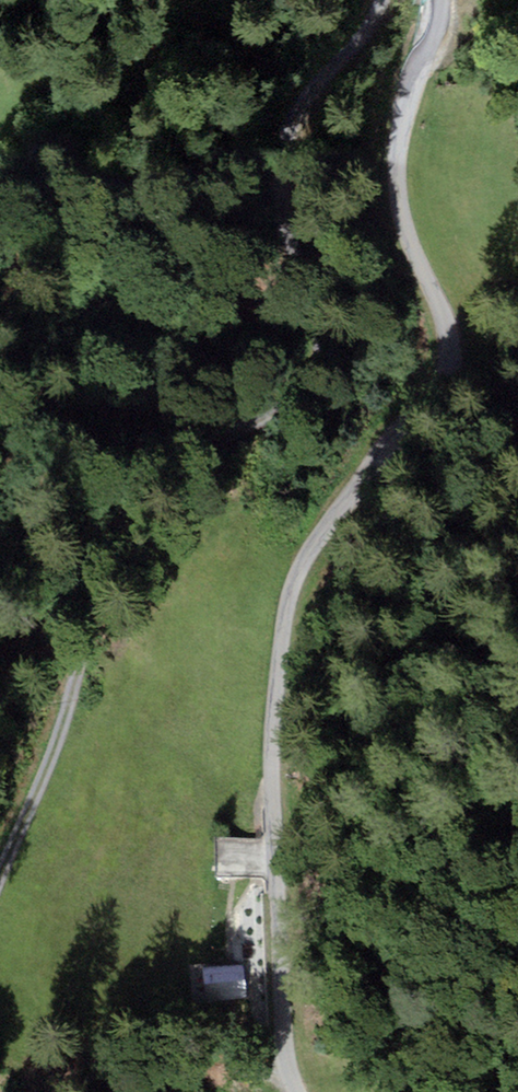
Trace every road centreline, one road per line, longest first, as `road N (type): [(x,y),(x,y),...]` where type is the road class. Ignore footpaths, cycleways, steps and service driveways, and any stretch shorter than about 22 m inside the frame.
road 1 (unclassified): [(296,1091),(284,1053),(278,900),(279,659),(296,574),(434,395),(448,356),(403,226),(396,169),(432,0)]
road 2 (track): [(0,874),(72,689),(125,518),(164,475),(316,378),(320,331),(279,196),(280,154),(302,99),(357,42),(380,0)]

